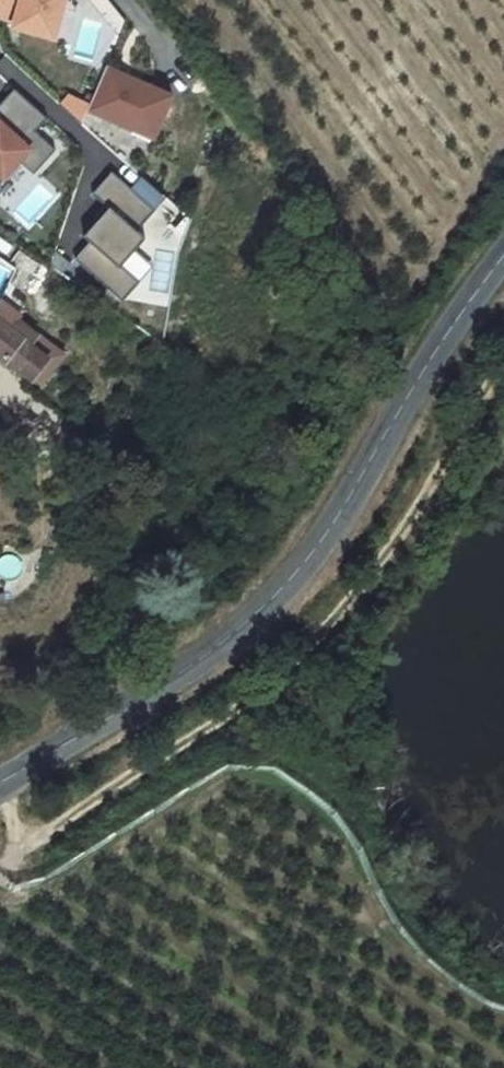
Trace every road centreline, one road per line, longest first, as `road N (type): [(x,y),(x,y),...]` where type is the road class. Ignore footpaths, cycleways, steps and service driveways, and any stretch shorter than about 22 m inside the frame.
road 1 (tertiary): [(0,788),(239,629),(295,571),(433,346),(503,251)]

